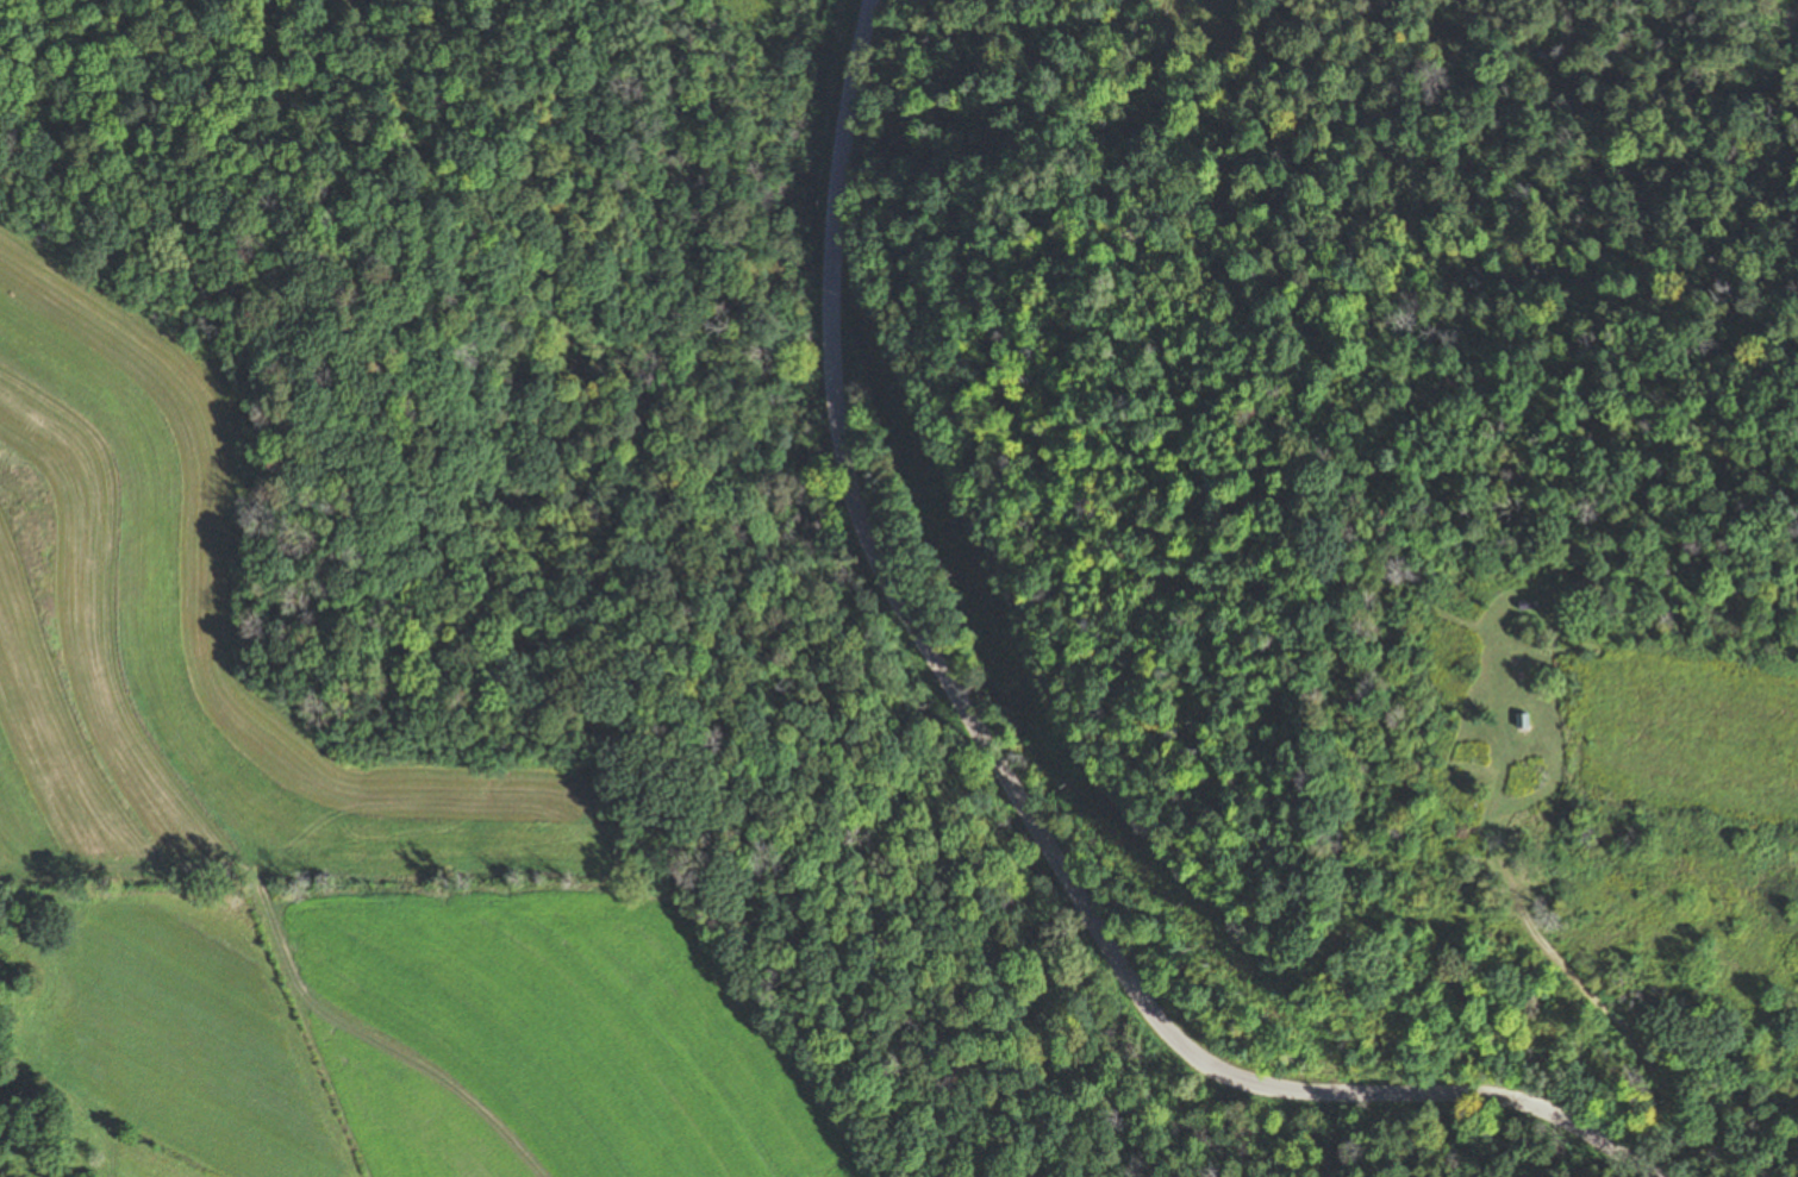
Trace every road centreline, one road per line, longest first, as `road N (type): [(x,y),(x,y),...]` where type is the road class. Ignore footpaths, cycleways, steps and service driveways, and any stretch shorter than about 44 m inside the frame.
road 1 (residential): [(1651,1176),(1542,1113),(1487,1100),(1260,1095),(1191,1053),(1125,975),(887,576),(850,486),(832,298),(842,161),(874,0)]

